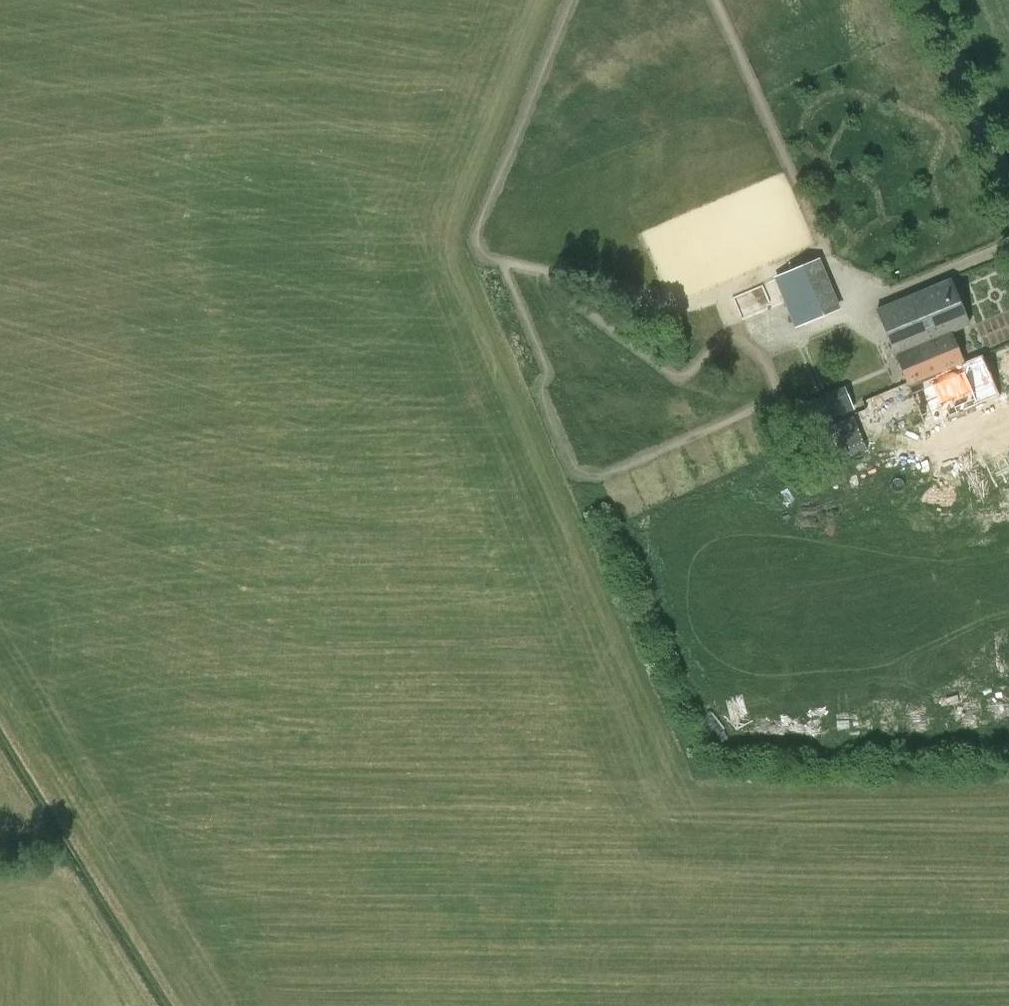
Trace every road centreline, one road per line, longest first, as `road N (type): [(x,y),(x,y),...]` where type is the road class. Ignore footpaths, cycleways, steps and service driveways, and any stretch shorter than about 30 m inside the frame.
road 1 (unclassified): [(1008,198),(928,0)]

